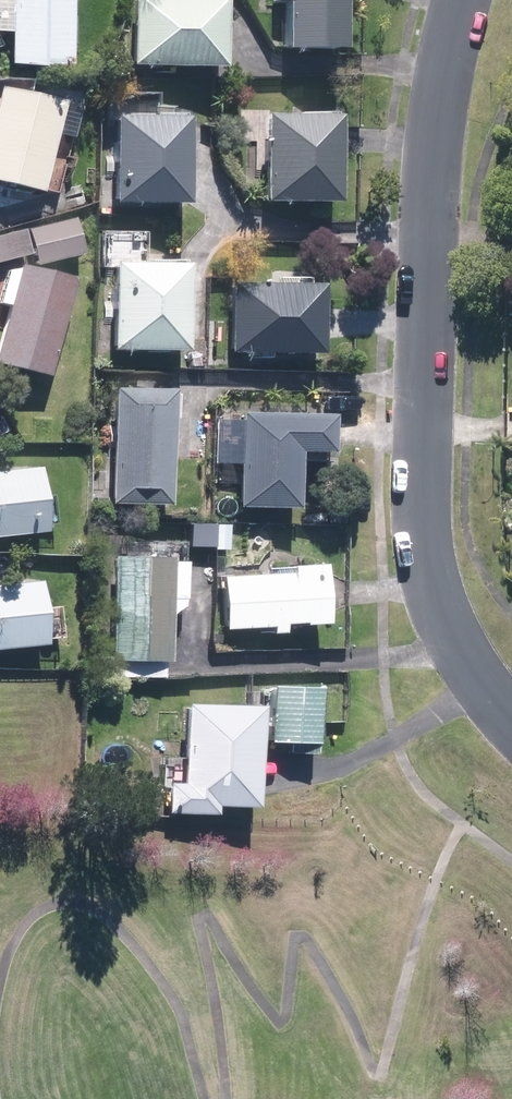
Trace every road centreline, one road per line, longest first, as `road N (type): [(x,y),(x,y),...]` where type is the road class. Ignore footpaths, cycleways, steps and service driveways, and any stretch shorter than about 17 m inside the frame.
road 1 (residential): [(461,0),(445,51),(427,198),(417,466),(444,625),(511,717)]

